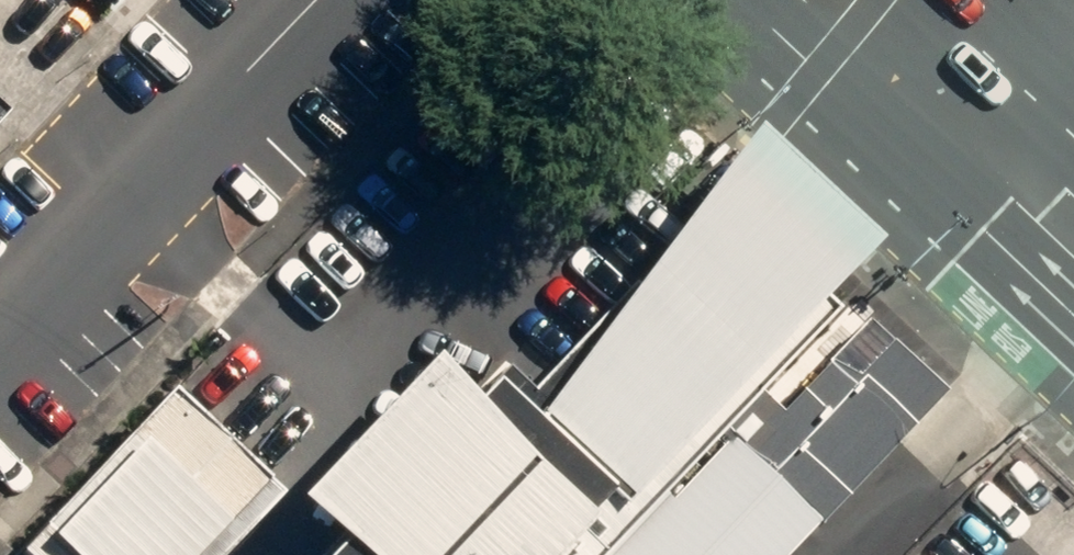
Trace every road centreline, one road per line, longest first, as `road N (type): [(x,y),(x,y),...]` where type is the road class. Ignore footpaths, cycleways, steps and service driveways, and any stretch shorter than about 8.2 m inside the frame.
road 1 (residential): [(0,324),(316,0)]
road 2 (primary): [(841,0),(994,121)]

